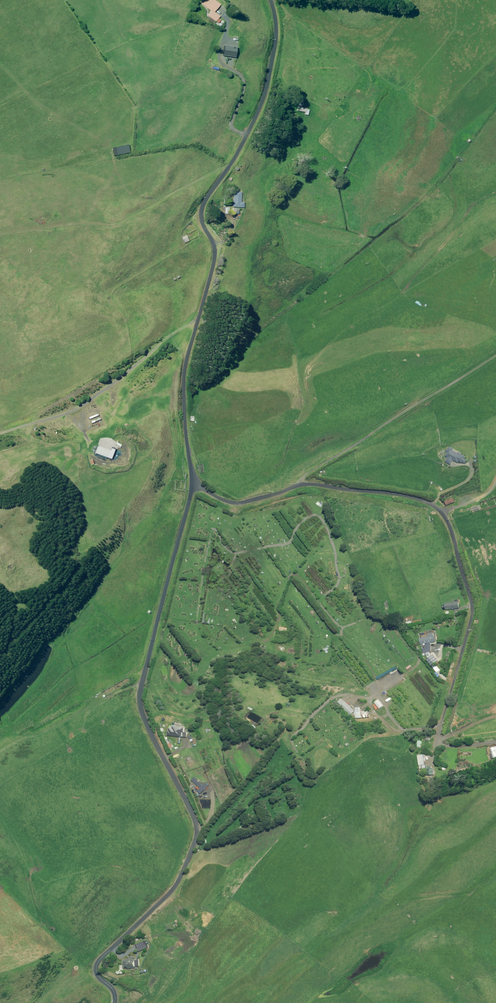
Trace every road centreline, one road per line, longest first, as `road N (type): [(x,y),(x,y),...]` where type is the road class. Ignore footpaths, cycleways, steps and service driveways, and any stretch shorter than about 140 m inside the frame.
road 1 (unclassified): [(194,483),(143,711),(201,825),(187,874),(105,955),(98,971),(112,1002)]
road 2 (unclassified): [(271,0),(282,36),(273,83),(204,218),(214,261),(185,386),(194,483)]
road 3 (unclassified): [(194,483),(233,504),(306,485),(411,498),(440,512),(473,607),(440,723)]

